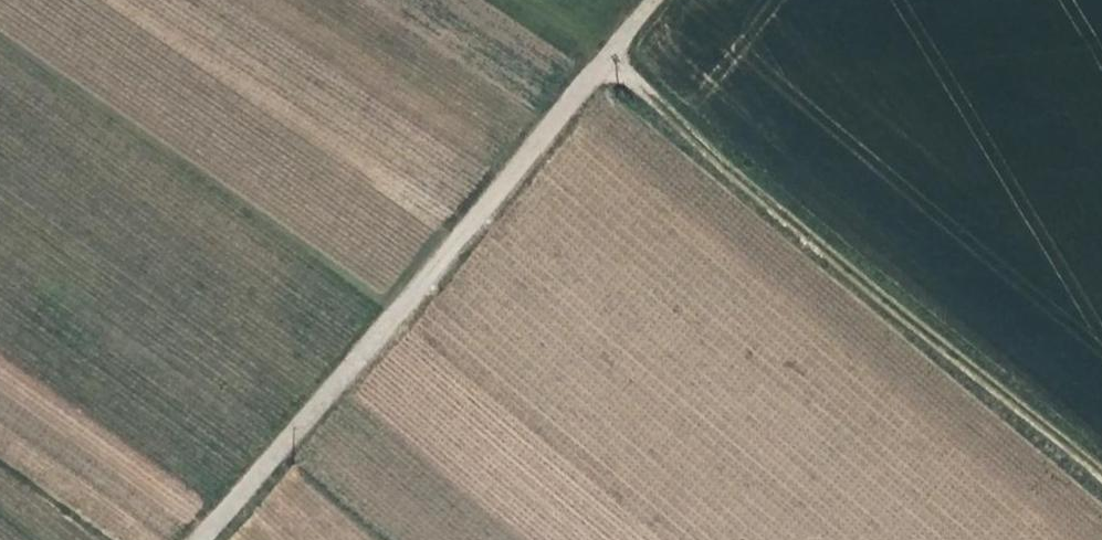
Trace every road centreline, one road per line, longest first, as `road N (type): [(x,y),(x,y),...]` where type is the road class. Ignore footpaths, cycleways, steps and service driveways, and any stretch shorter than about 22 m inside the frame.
road 1 (unclassified): [(672,0),(208,539)]
road 2 (track): [(1101,469),(621,60)]
road 3 (track): [(109,539),(0,462)]

